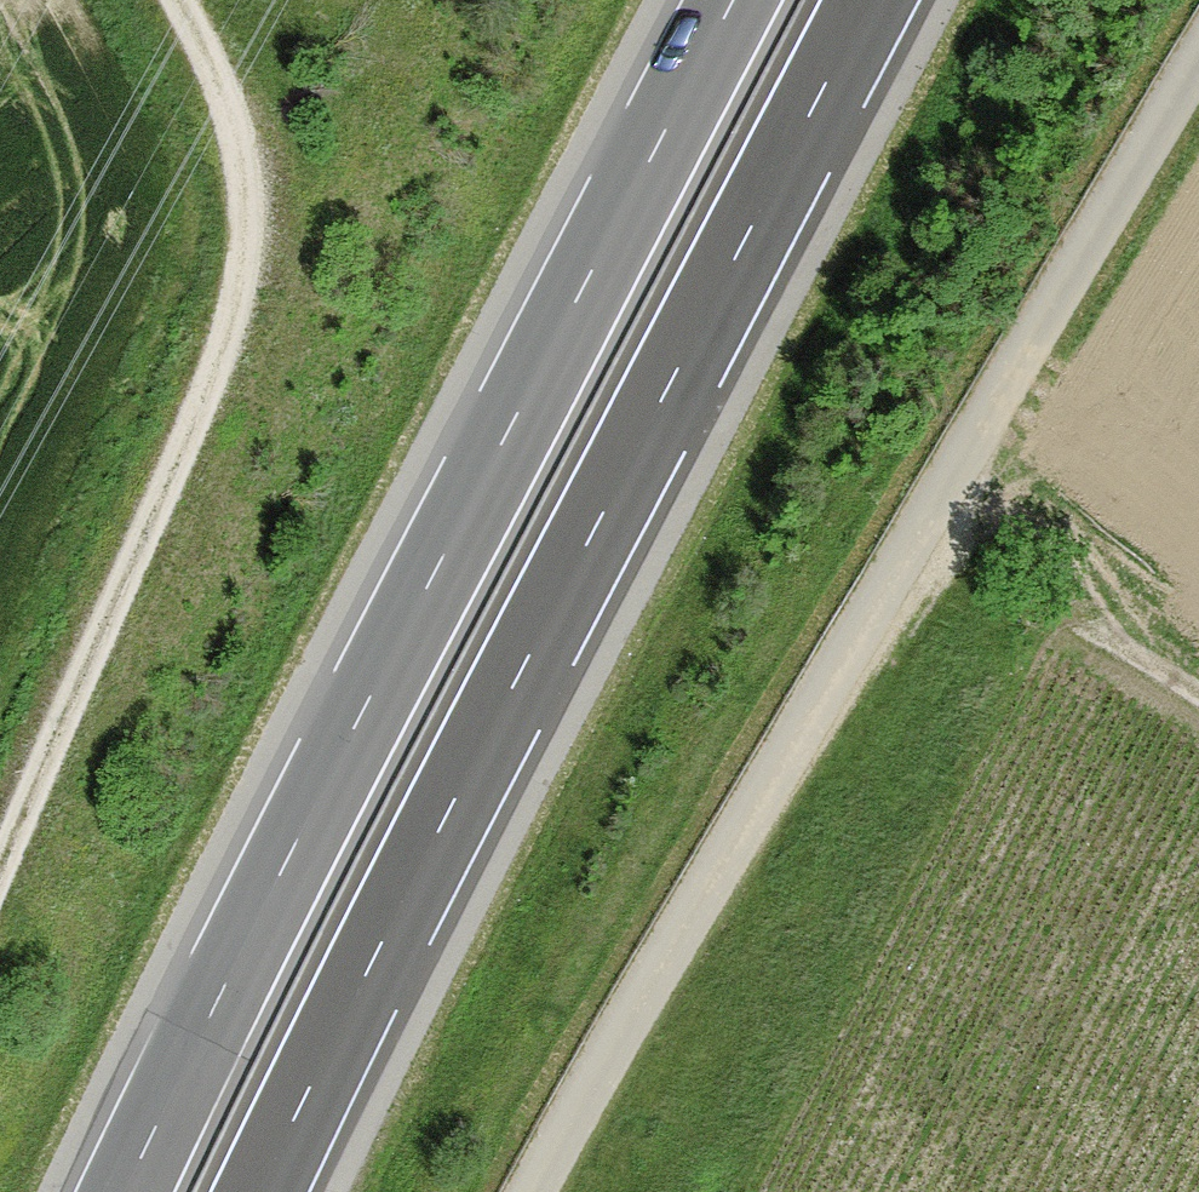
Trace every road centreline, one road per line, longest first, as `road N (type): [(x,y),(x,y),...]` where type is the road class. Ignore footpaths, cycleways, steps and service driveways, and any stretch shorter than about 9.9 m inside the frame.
road 1 (trunk): [(275,1191),(883,0)]
road 2 (trunk): [(723,0),(193,1028),(117,1191)]
road 3 (unclassified): [(1198,55),(536,1191)]
road 4 (track): [(181,0),(230,103),(243,150),(247,231),(202,392),(0,867)]
road 5 (track): [(1198,691),(1046,600),(913,534)]

